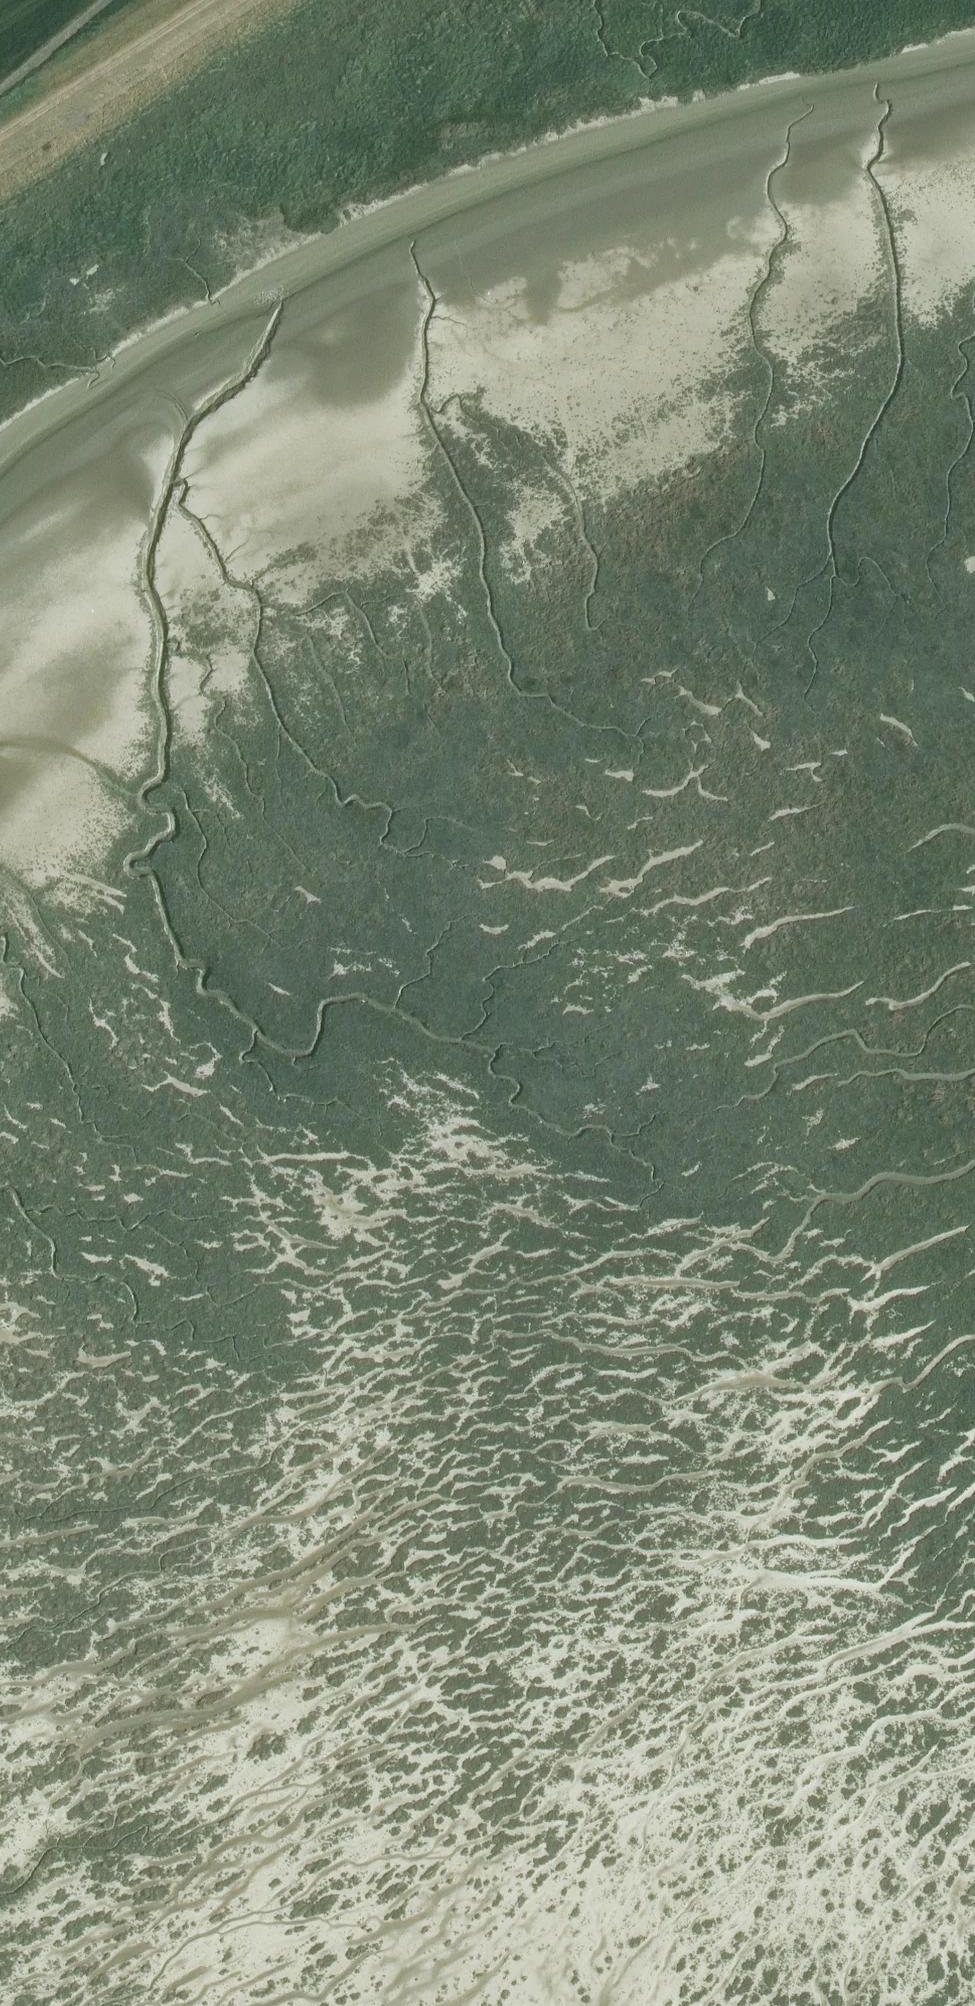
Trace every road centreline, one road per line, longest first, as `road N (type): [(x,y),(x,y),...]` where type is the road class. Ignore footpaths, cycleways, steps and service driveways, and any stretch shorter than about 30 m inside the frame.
road 1 (track): [(0,142),(211,0)]

